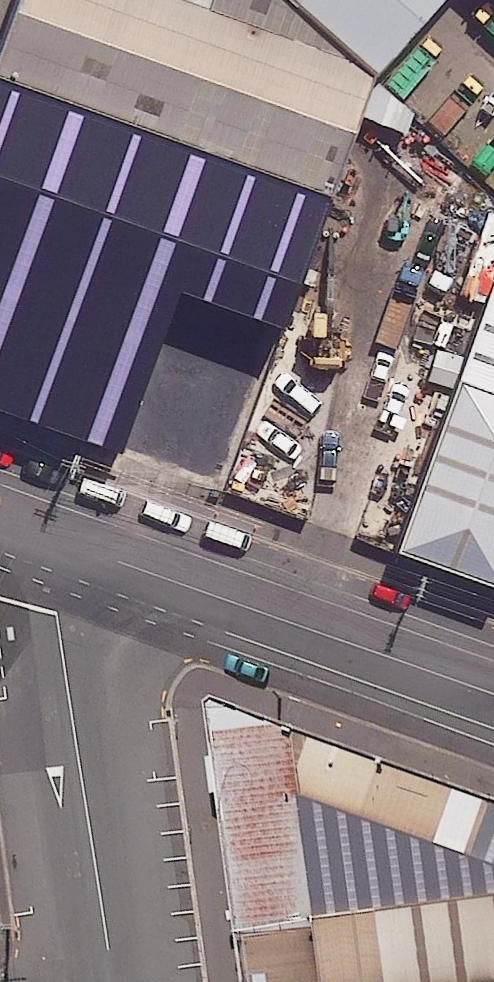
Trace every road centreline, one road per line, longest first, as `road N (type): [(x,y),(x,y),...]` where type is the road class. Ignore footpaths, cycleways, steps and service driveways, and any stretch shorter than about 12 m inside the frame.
road 1 (unclassified): [(44,535),(493,695)]
road 2 (unclassified): [(112,981),(44,535)]

